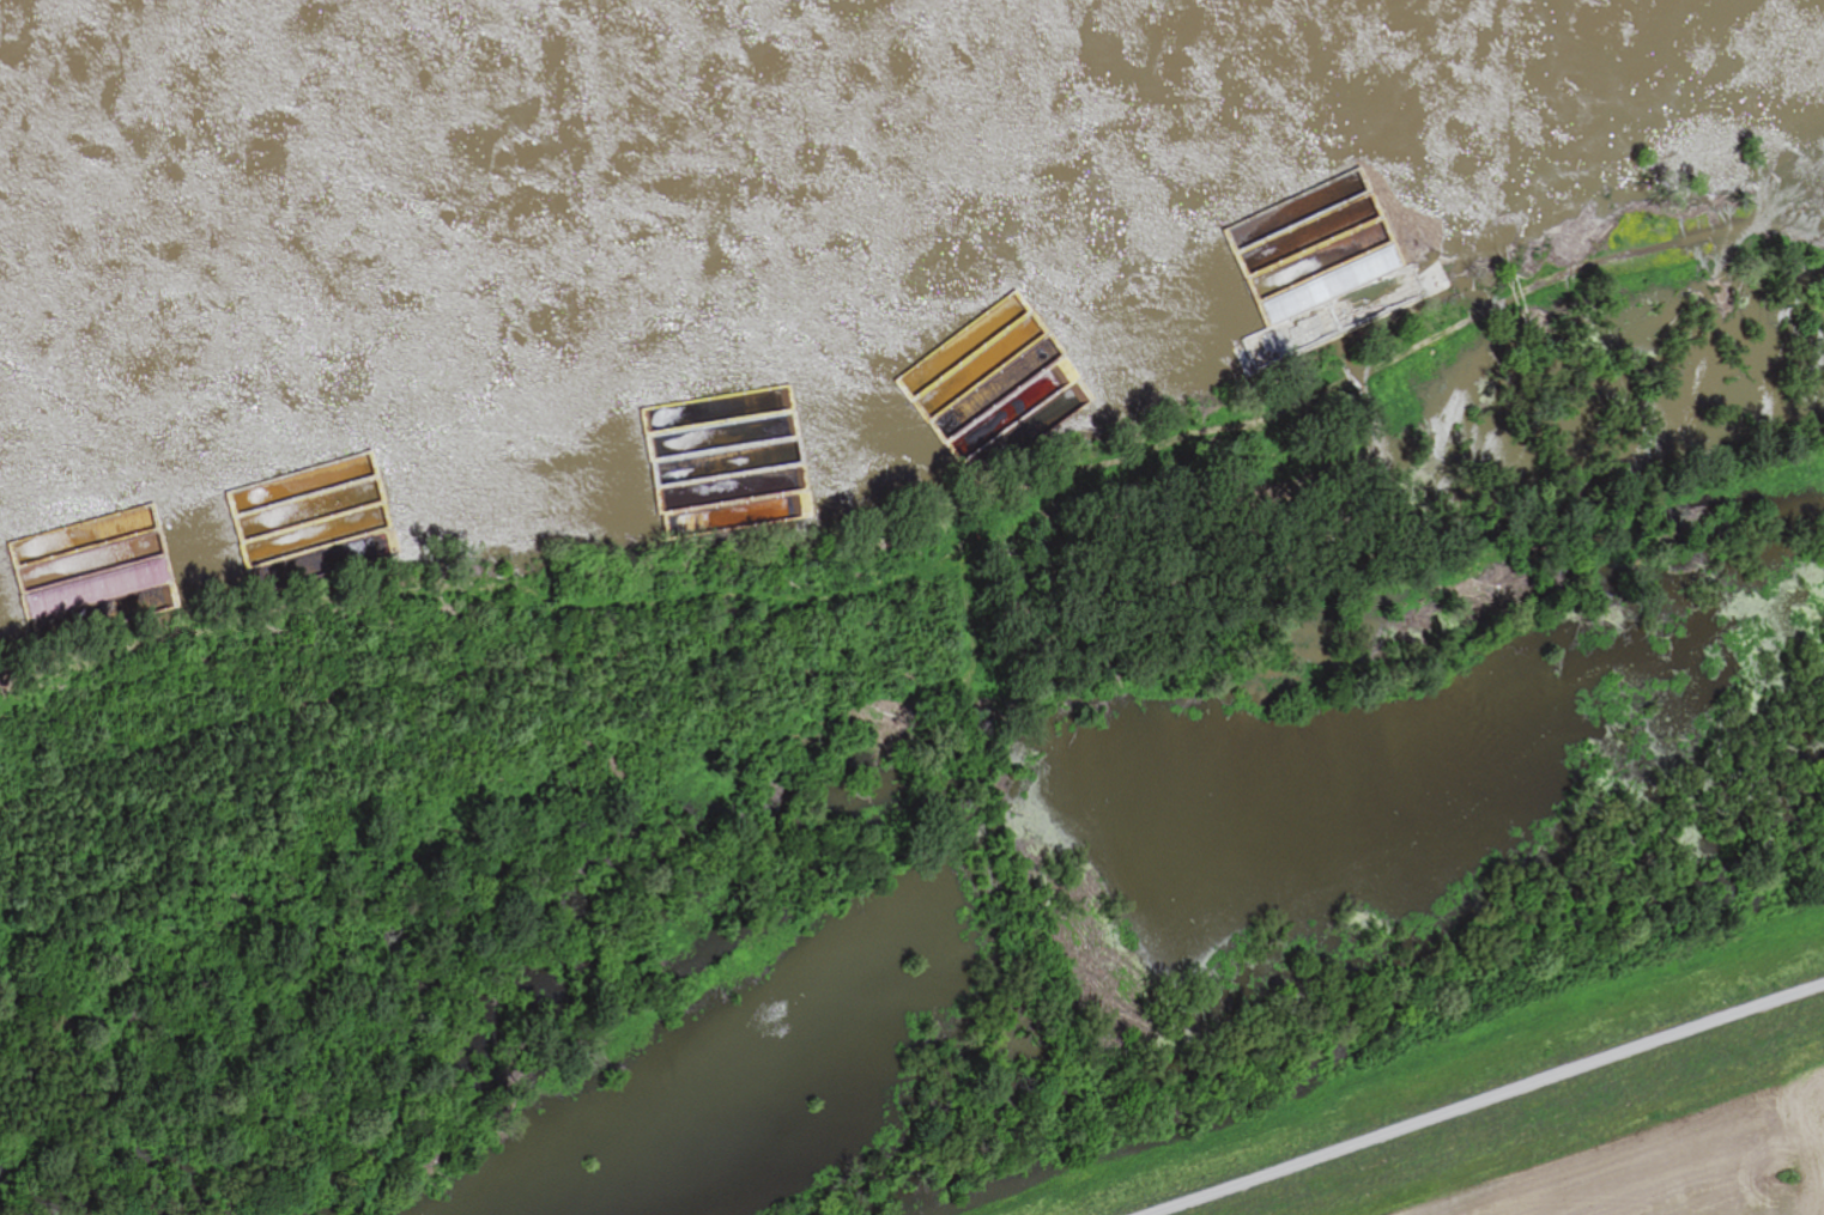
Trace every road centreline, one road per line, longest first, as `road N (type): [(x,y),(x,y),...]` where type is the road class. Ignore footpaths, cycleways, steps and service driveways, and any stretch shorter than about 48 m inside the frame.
road 1 (residential): [(1823,986),(1145,1214)]

